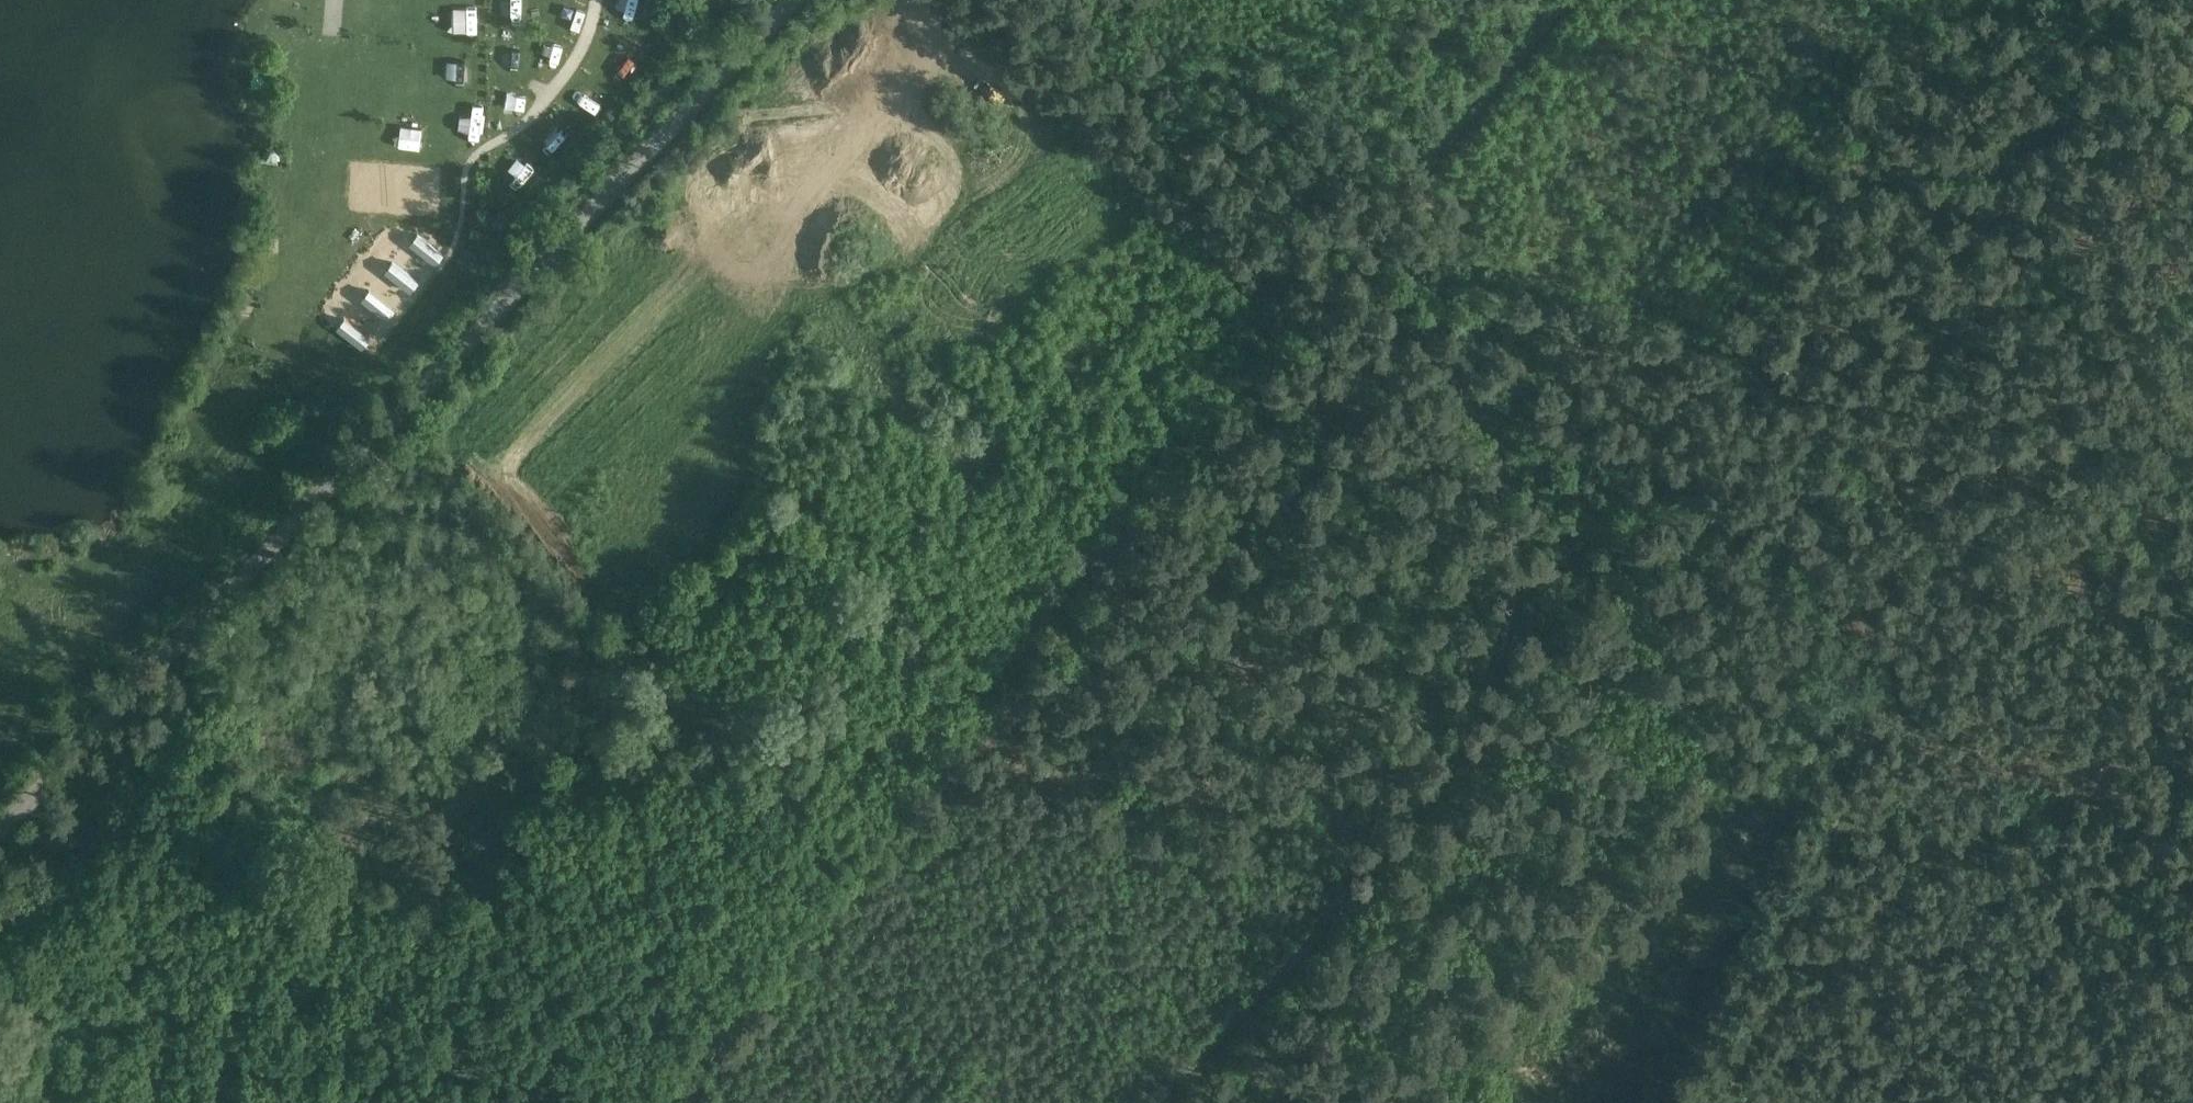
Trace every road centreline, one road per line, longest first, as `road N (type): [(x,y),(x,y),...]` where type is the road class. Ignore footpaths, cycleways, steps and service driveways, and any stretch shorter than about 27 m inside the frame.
road 1 (track): [(1575,0),(1524,58),(1381,270),(1502,442),(1513,619),(1438,797),(1282,980),(1161,1102)]
road 2 (unclassified): [(791,0),(0,808)]

